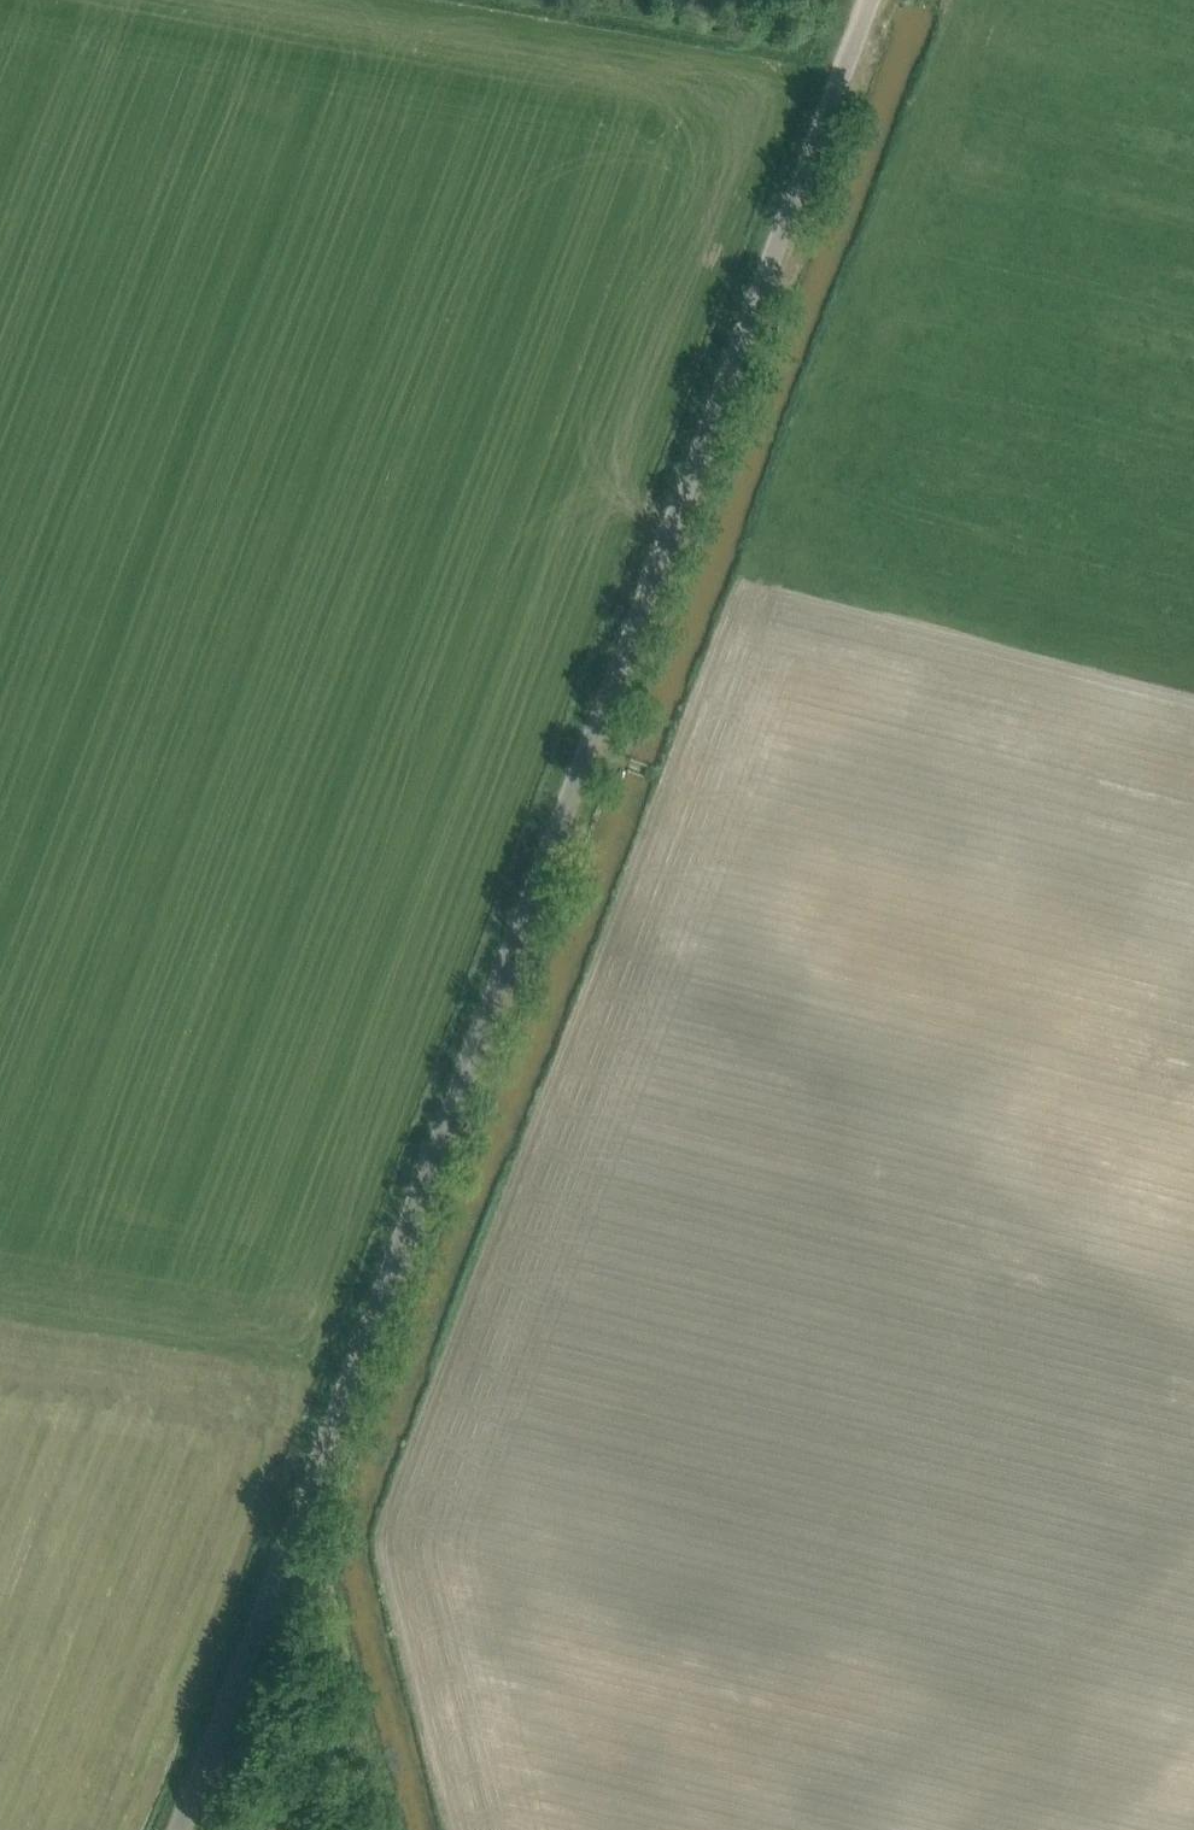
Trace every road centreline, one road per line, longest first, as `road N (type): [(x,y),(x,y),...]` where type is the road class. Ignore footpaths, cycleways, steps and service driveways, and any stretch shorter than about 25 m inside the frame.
road 1 (unclassified): [(183,1829),(868,0)]

